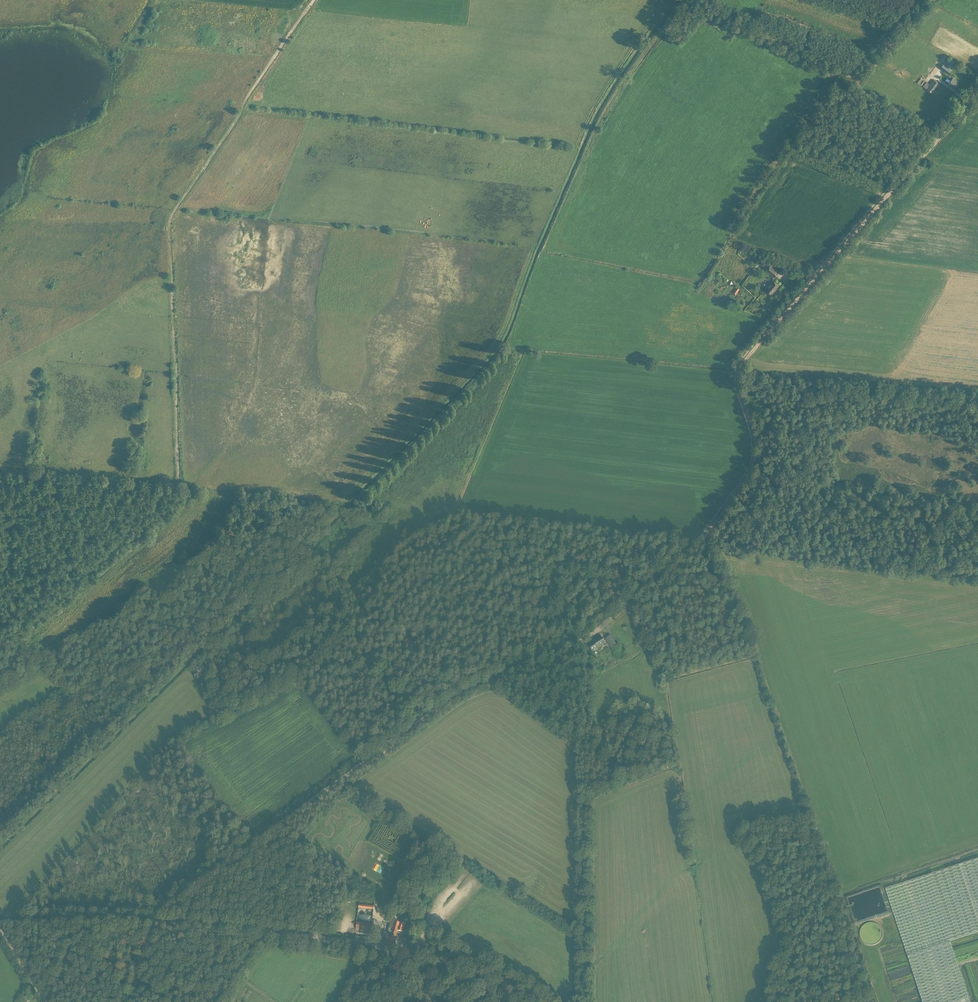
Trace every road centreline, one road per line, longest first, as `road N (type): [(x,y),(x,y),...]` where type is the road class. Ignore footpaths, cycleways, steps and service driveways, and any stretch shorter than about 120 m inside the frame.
road 1 (track): [(148,923),(458,695),(584,640),(692,551),(752,463),(736,376)]
road 2 (track): [(148,923),(418,952),(490,971),(541,1001)]
road 3 (track): [(736,376),(961,108)]
road 4 (track): [(736,376),(977,397)]
road 5 (track): [(96,0),(119,44),(274,62)]
road 6 (track): [(148,923),(0,922)]

